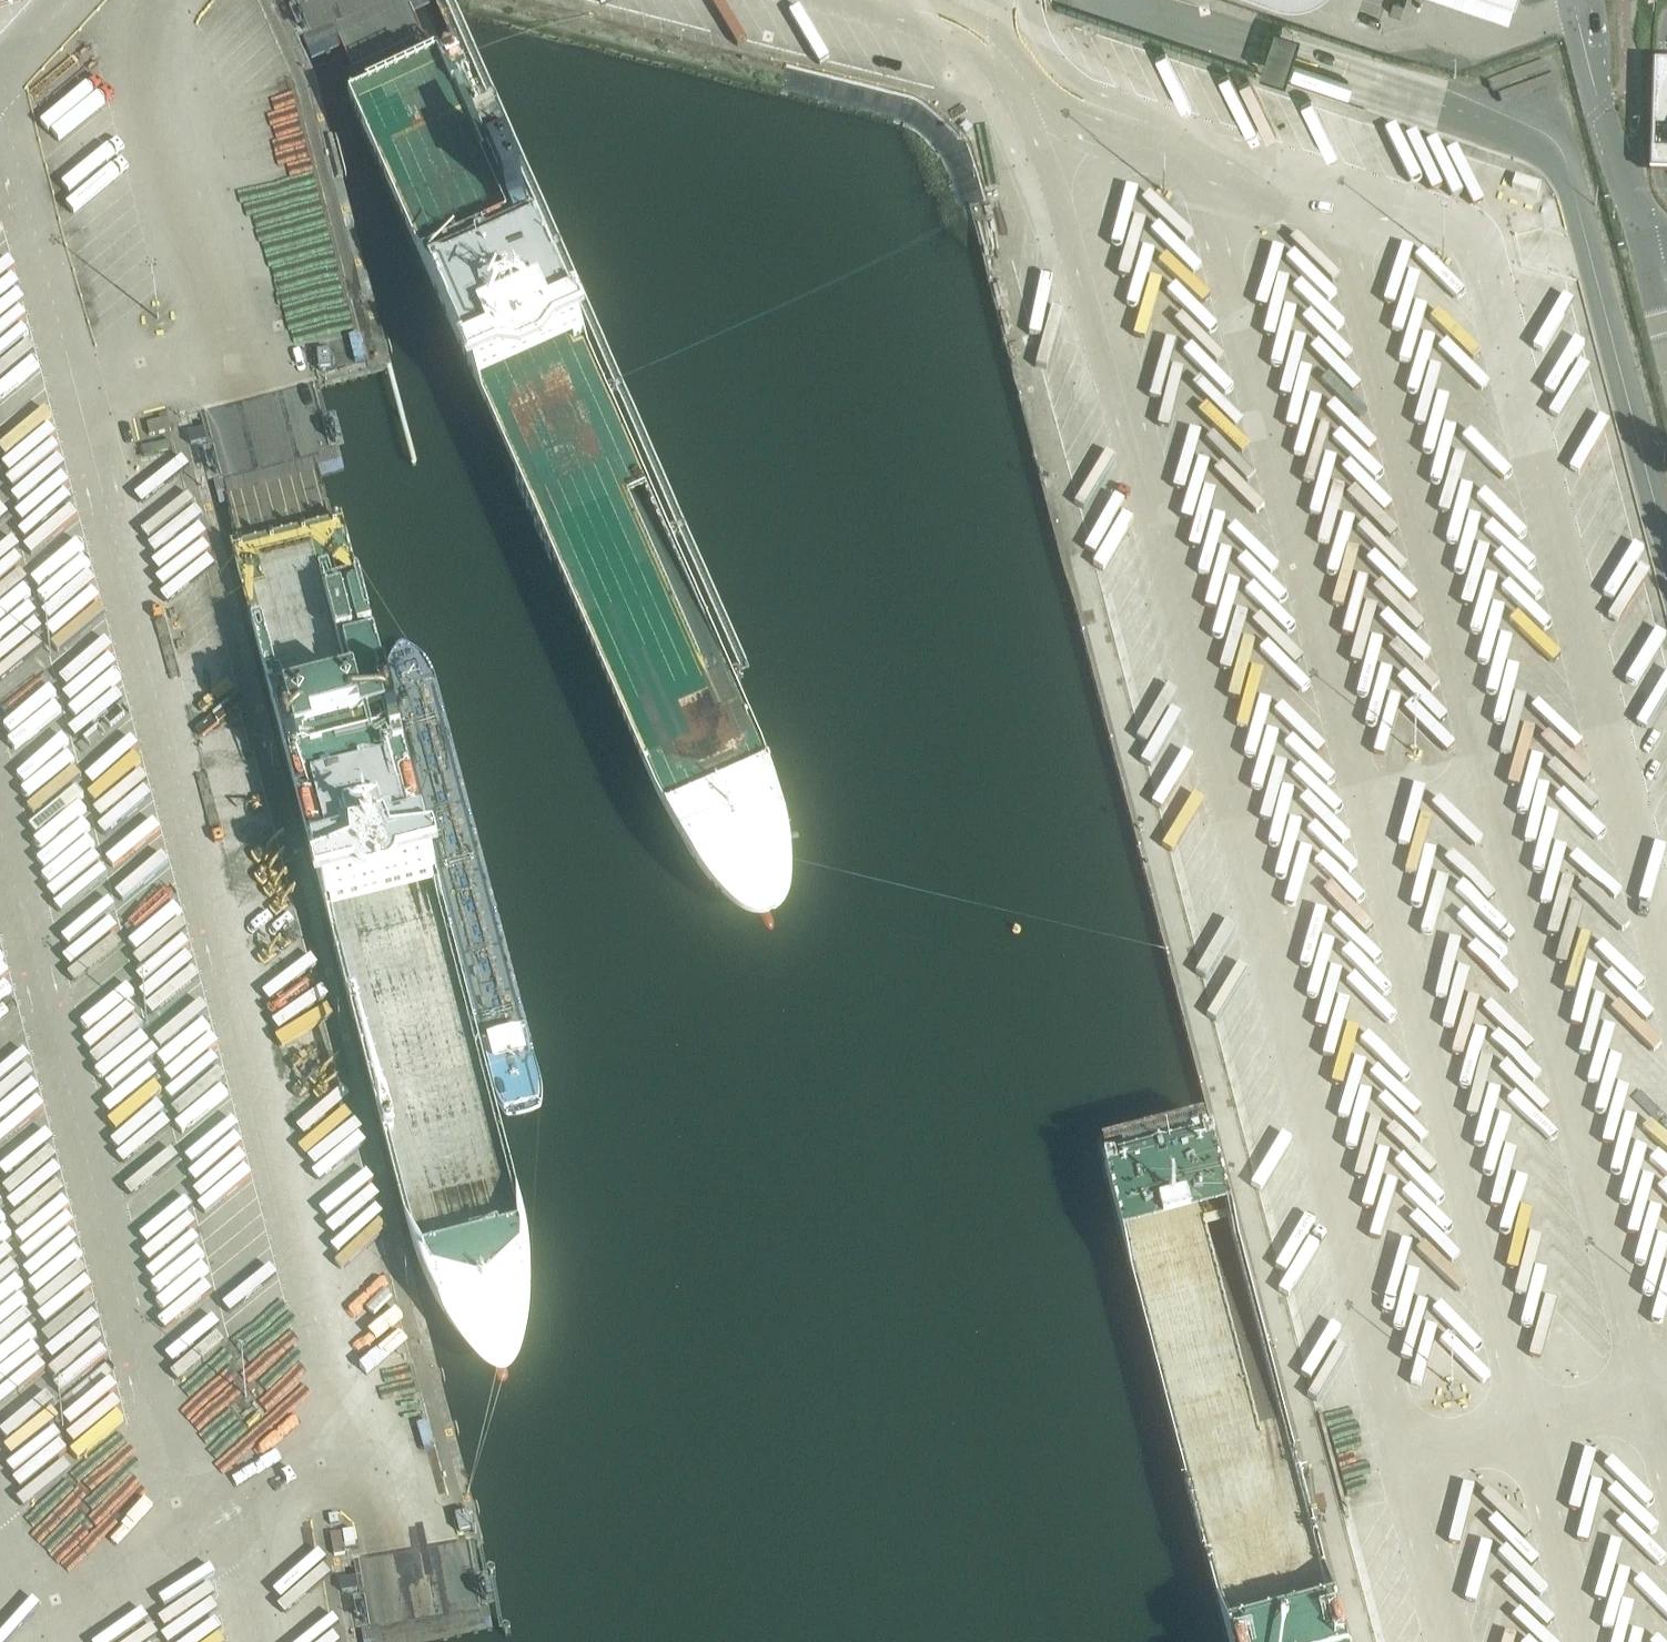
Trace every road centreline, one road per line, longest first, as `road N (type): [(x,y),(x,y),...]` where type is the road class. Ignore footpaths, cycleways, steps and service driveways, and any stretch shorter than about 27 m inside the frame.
road 1 (unclassified): [(1647,266),(1575,0)]

